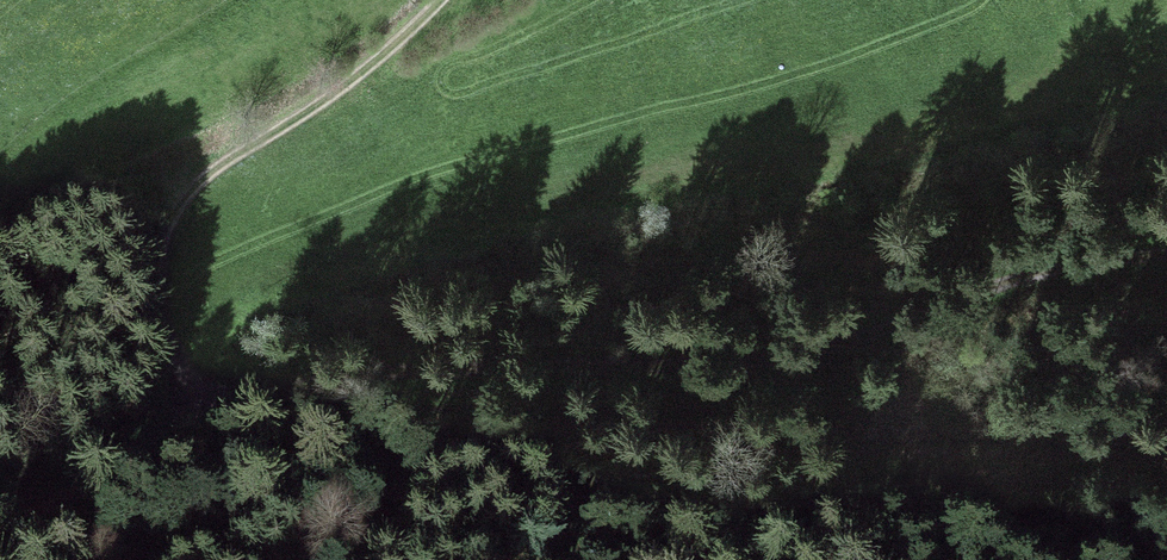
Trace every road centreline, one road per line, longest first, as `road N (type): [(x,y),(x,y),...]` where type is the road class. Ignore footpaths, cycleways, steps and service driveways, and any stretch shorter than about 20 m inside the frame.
road 1 (track): [(440,0),(176,210),(159,245),(157,308),(170,341),(198,372),(244,384),(345,383),(470,407),(1083,559)]
road 2 (track): [(345,383),(783,356),(887,331),(988,287),(1064,266),(1166,255)]

